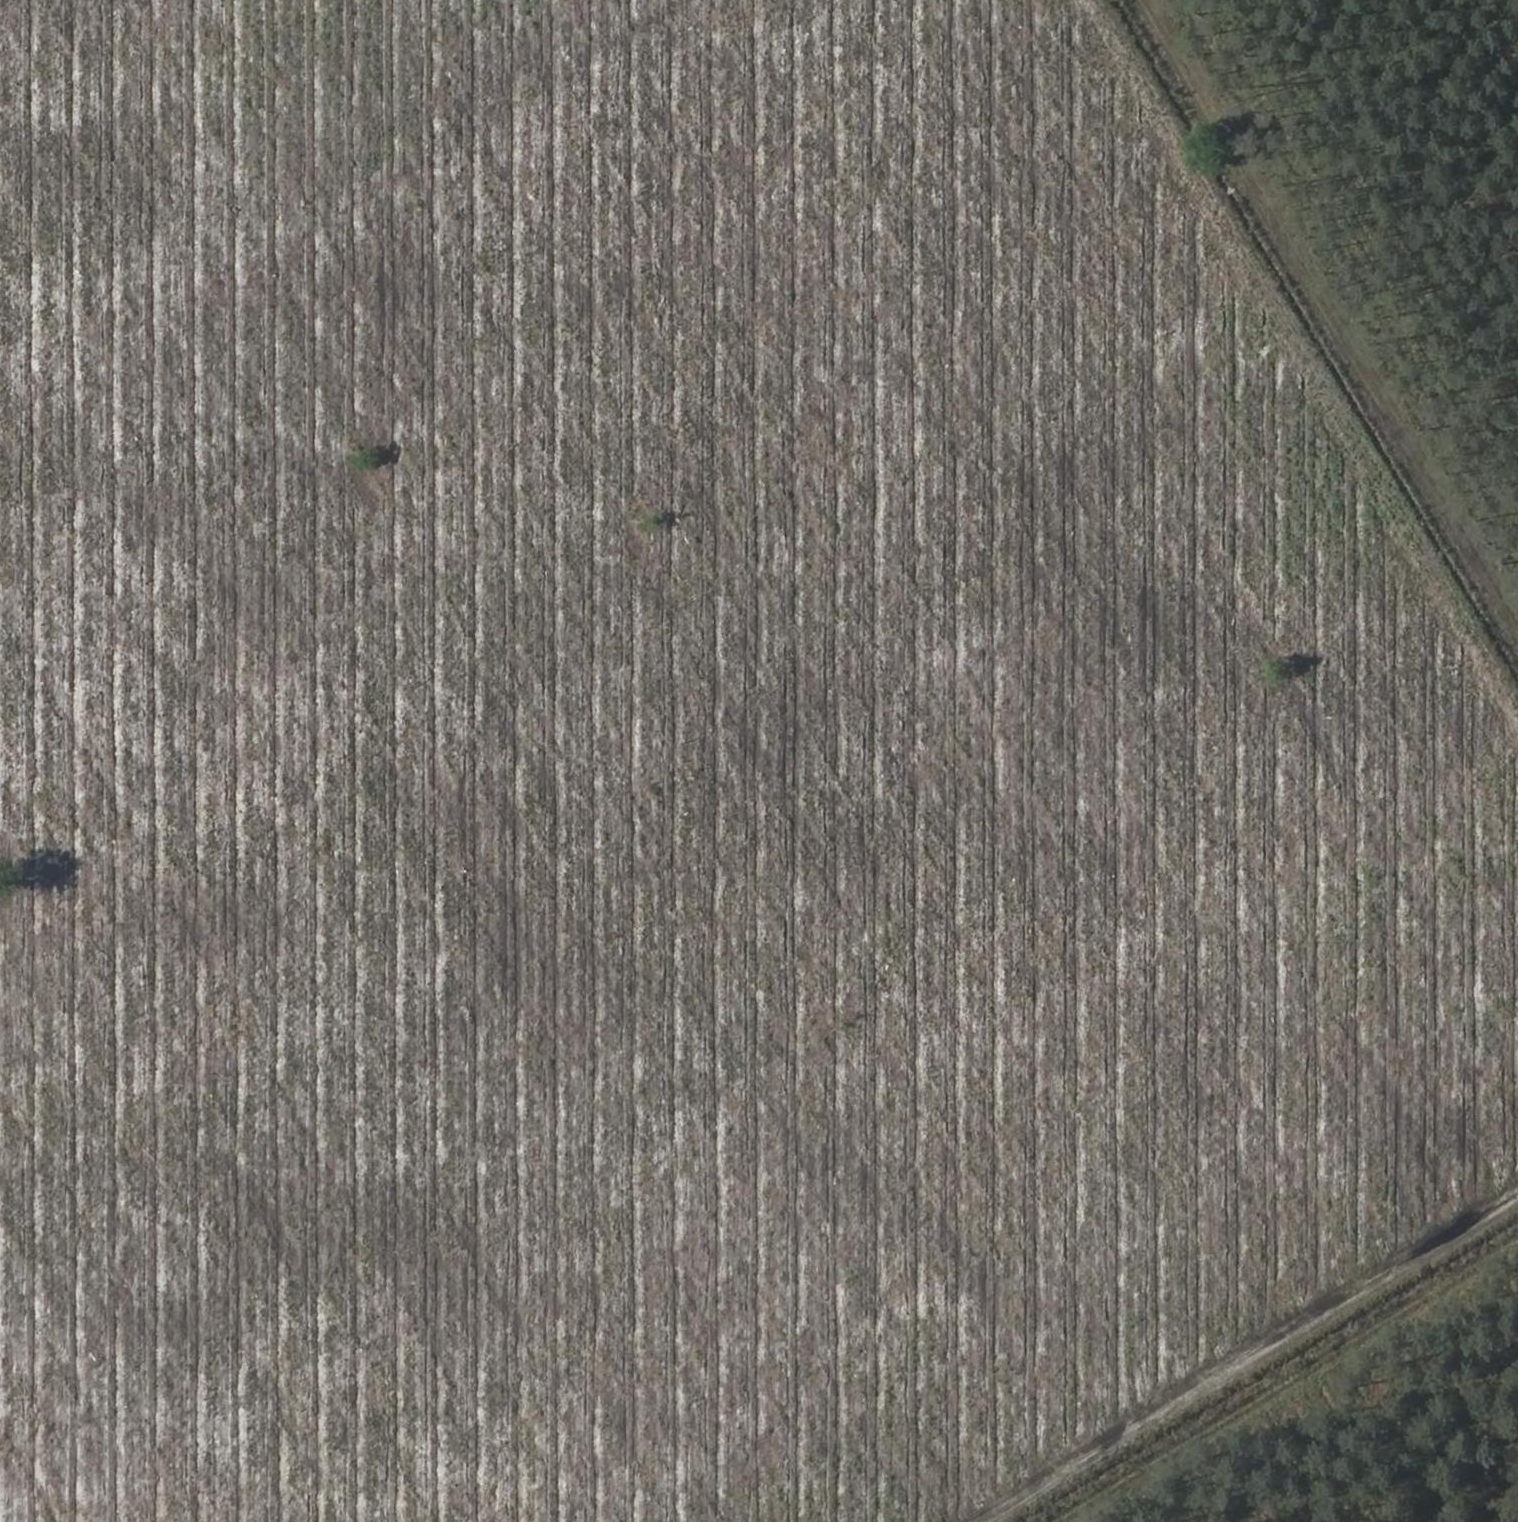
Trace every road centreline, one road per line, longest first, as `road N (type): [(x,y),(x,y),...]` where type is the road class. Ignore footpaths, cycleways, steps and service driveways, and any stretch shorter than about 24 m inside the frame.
road 1 (track): [(1167,0),(1517,594)]
road 2 (track): [(1517,1211),(992,1521)]

